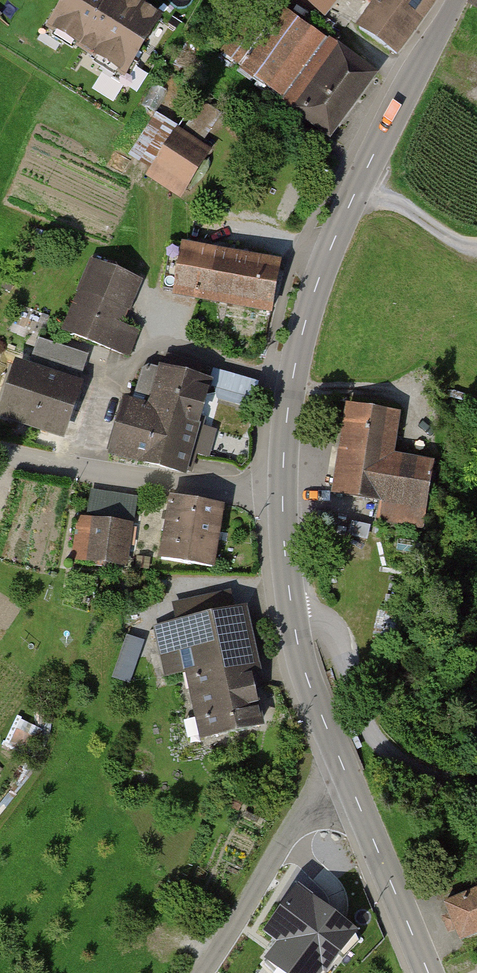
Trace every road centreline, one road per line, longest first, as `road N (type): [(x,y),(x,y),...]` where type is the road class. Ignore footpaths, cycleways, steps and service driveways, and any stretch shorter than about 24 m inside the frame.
road 1 (secondary): [(454,0),(326,257),(293,378),(282,494)]
road 2 (residential): [(0,451),(107,475),(282,494)]
road 3 (residential): [(292,619),(310,618),(330,630),(364,732),(394,757),(476,787)]
road 4 (unclassified): [(353,792),(303,815),(200,972)]
road 5 (secondary): [(353,792),(429,972)]
road 6 (secondary): [(292,619),(353,792)]
road 7 (secondary): [(282,494),(292,619)]

